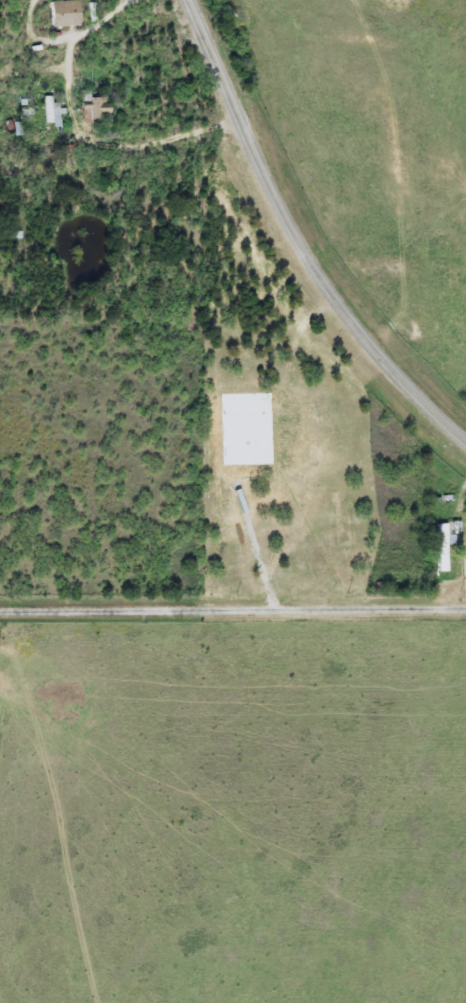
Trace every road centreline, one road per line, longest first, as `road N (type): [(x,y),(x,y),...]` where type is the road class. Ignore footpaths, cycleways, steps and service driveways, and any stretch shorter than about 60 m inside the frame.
road 1 (tertiary): [(465,438),(402,379),(303,253),(185,0)]
road 2 (residential): [(465,610),(0,612)]

